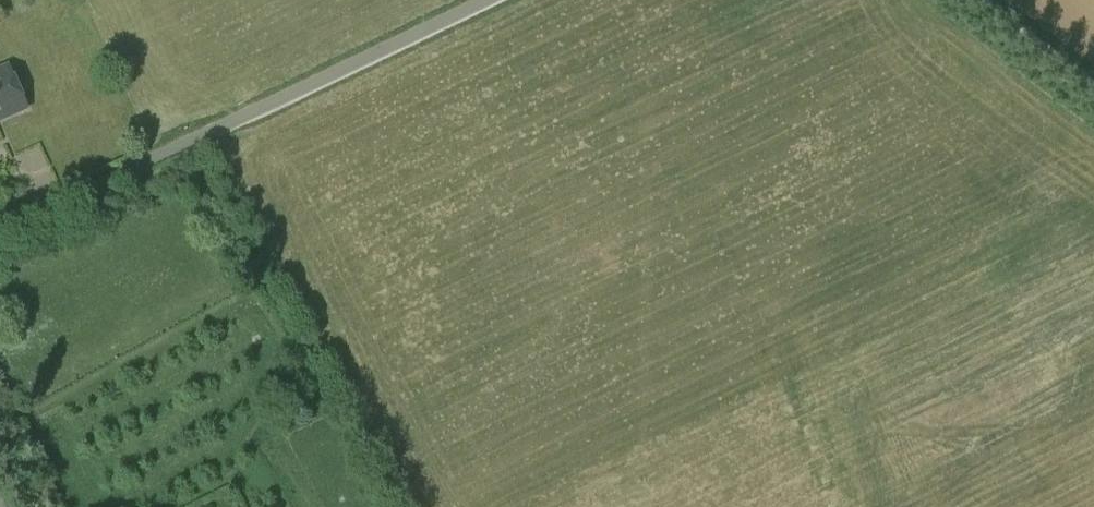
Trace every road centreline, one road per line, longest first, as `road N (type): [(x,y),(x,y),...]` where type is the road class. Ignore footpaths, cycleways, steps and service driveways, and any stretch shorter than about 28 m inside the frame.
road 1 (unclassified): [(0,229),(488,0)]
road 2 (unclassified): [(1093,90),(973,0)]

